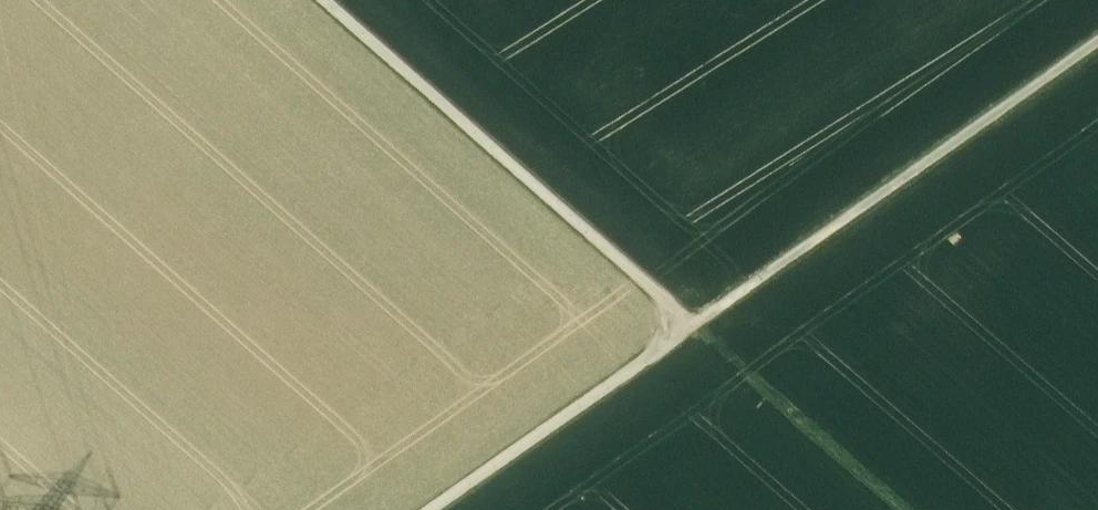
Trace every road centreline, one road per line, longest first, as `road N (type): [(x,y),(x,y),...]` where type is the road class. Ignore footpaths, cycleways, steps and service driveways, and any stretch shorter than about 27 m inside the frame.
road 1 (track): [(1097,45),(433,509)]
road 2 (track): [(322,0),(903,509)]

